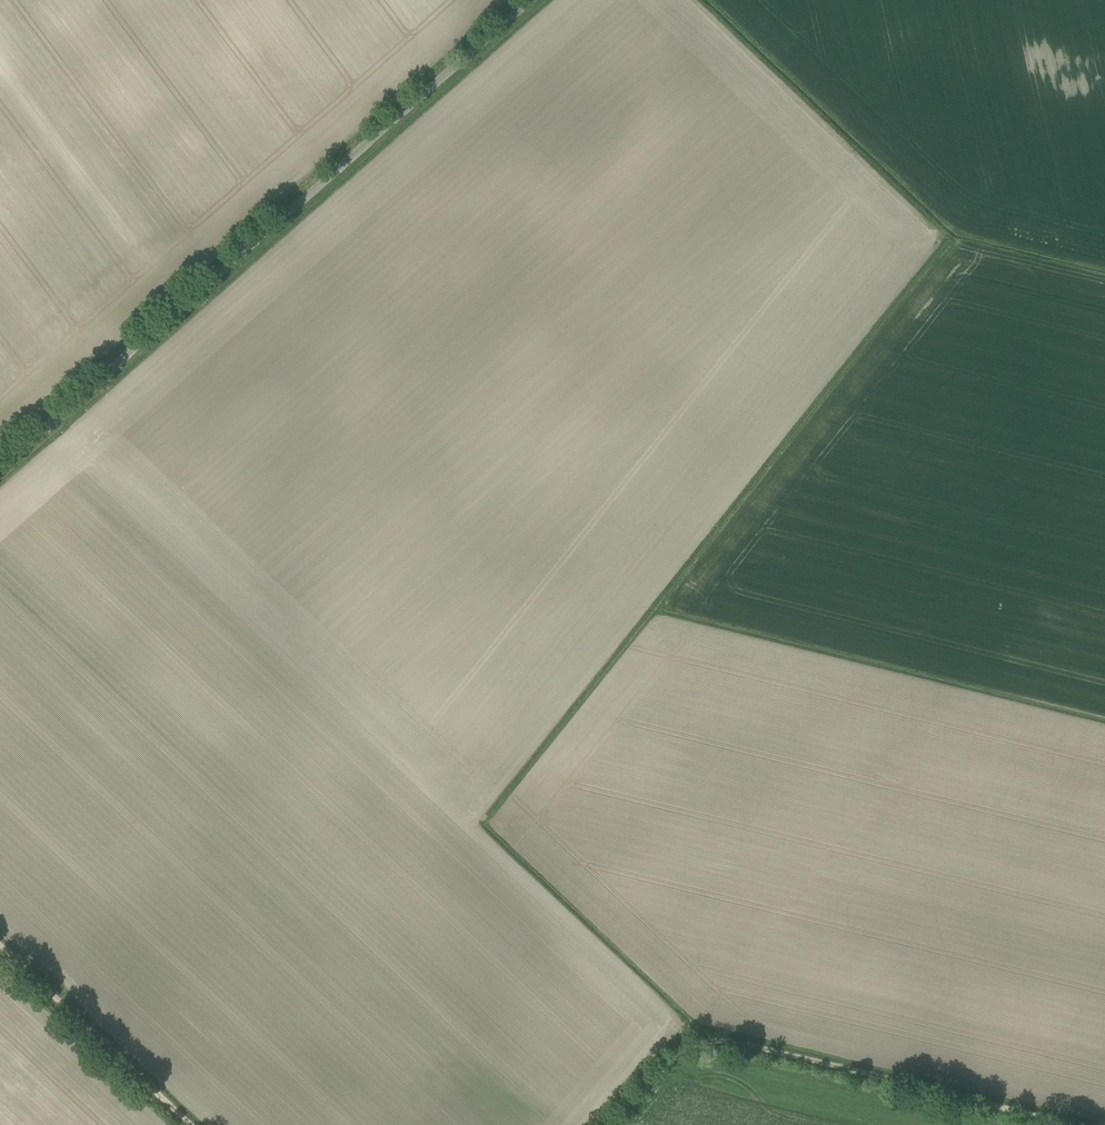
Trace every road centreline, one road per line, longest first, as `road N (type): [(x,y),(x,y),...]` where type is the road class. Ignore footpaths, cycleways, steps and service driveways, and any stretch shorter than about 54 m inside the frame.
road 1 (unclassified): [(0,469),(538,0)]
road 2 (track): [(1060,1124),(721,1041),(689,1047),(612,1124)]
road 3 (track): [(0,948),(186,1124)]

